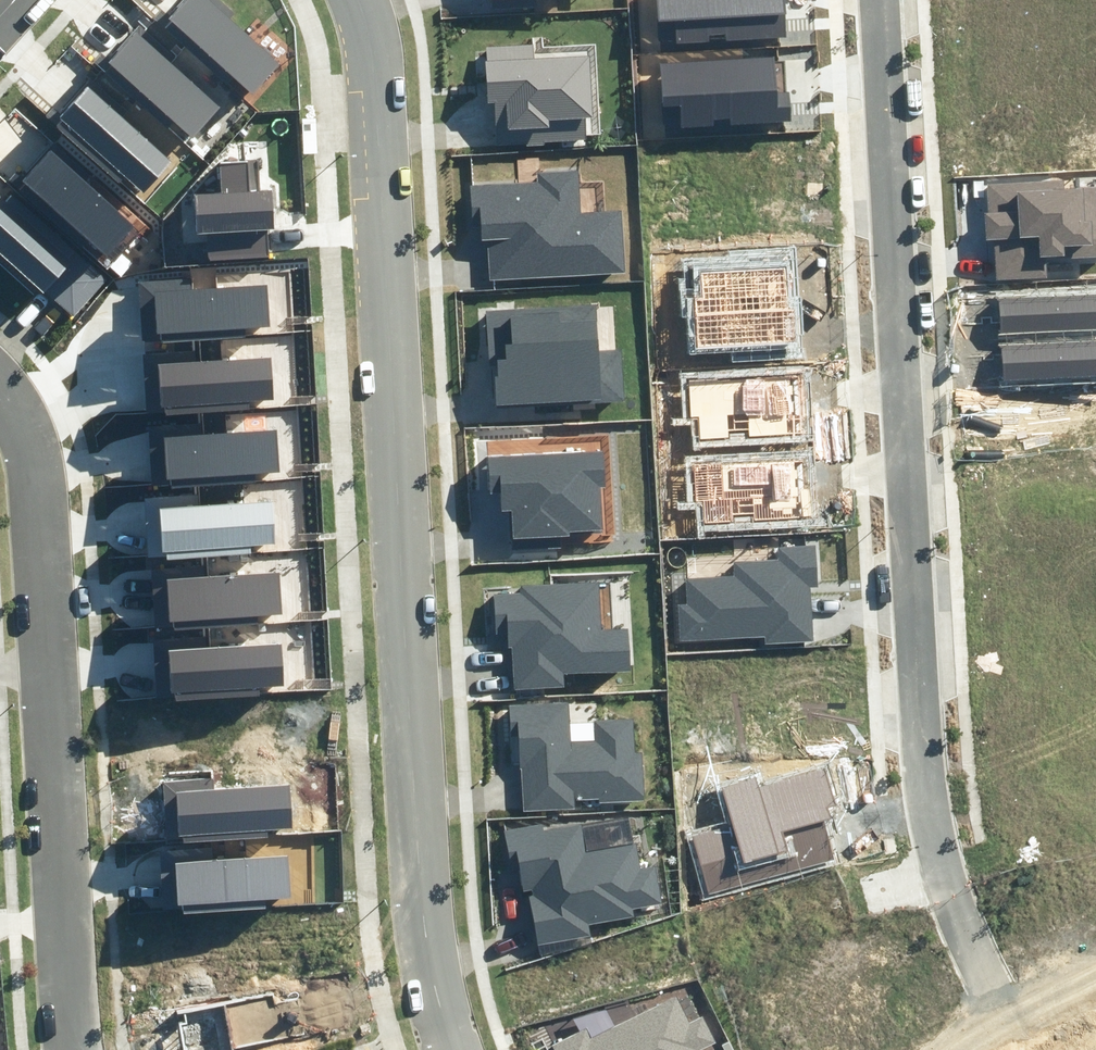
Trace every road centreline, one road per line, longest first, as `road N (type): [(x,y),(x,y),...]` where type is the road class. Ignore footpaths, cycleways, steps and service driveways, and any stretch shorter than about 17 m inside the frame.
road 1 (tertiary): [(359,0),(376,61),(417,888),(436,1016),(450,1049)]
road 2 (residential): [(989,986),(940,854),(924,737),(882,0)]
road 3 (residential): [(0,389),(23,416),(39,491),(74,1049)]

